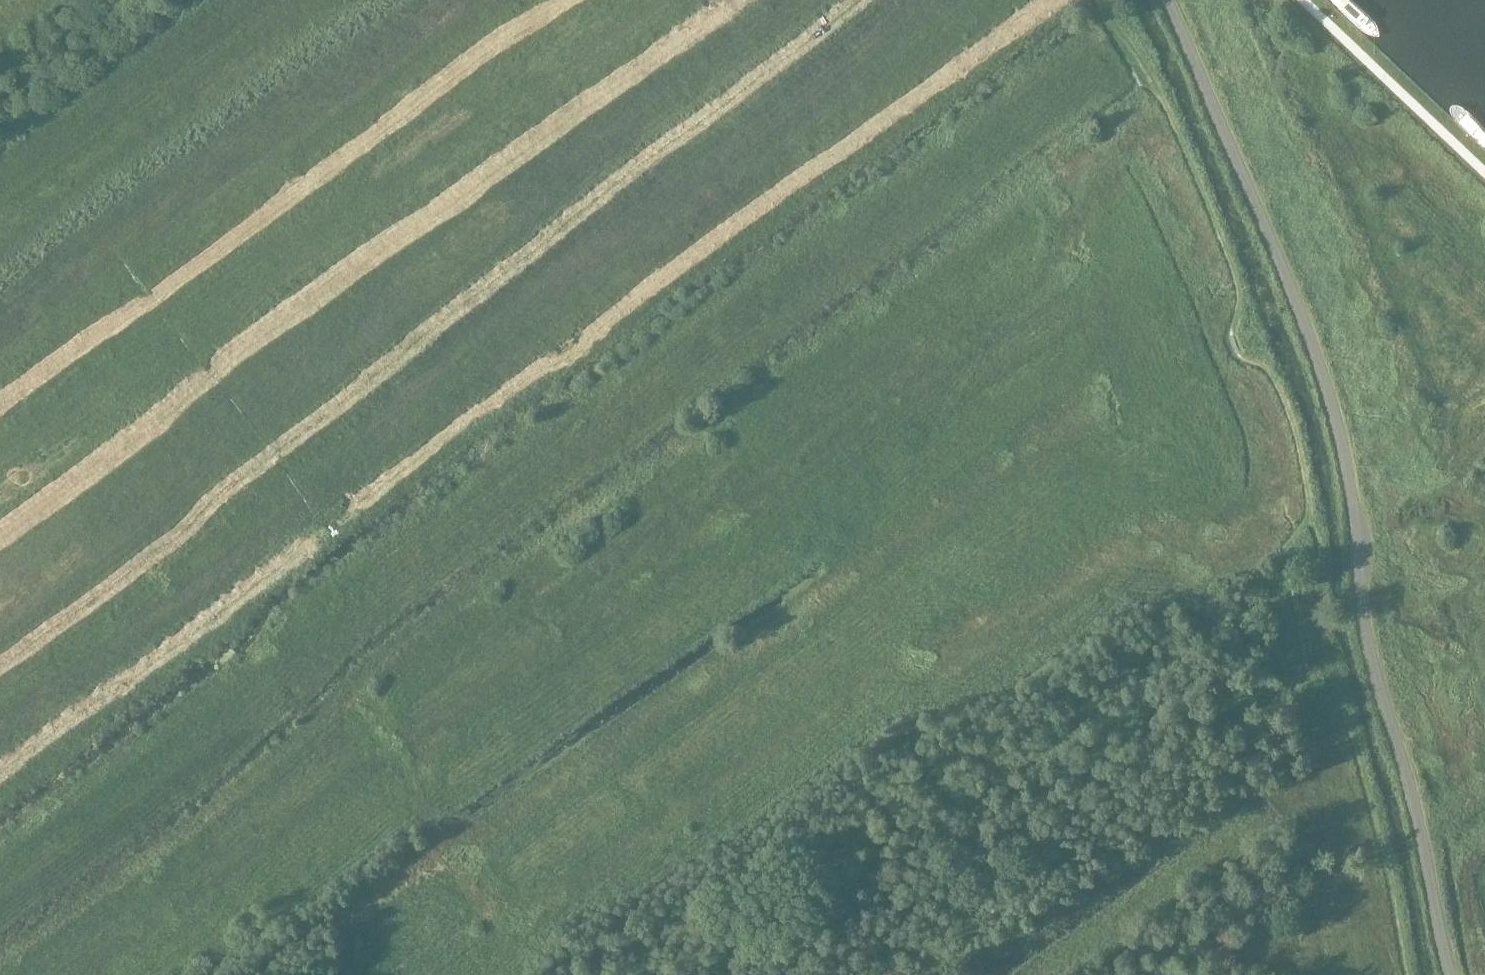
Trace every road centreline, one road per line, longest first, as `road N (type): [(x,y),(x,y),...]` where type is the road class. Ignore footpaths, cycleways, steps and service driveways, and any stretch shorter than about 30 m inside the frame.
road 1 (tertiary): [(1450,974),(1416,816),(1367,646),(1349,473),(1322,372),(1167,0)]
road 2 (track): [(1484,184),(1292,0)]

